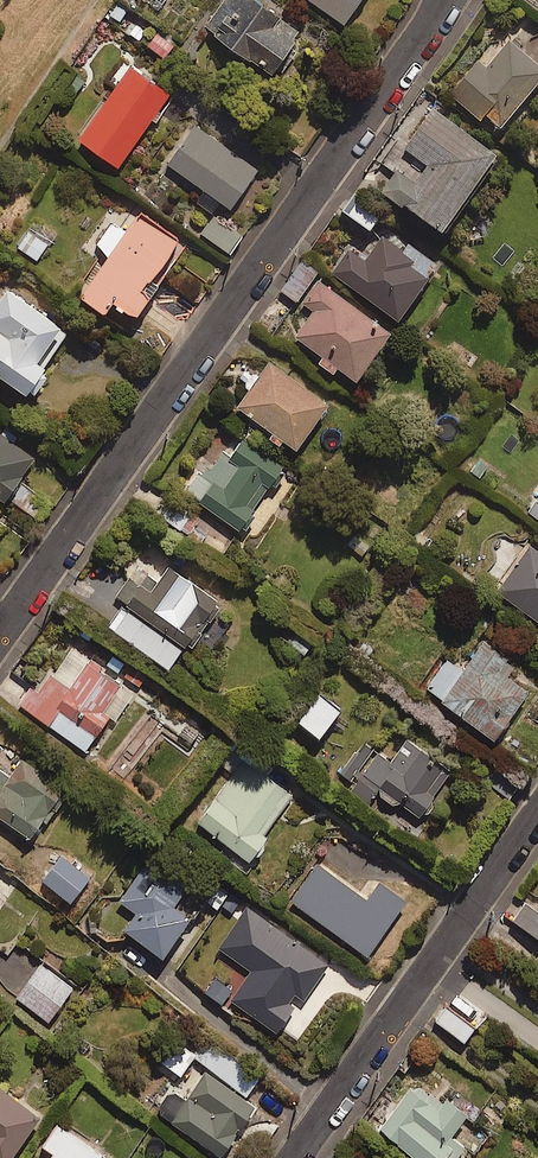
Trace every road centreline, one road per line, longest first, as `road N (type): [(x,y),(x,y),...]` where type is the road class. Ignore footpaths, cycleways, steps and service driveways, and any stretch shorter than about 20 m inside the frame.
road 1 (residential): [(0,642),(443,0)]
road 2 (residential): [(537,803),(292,1157)]

